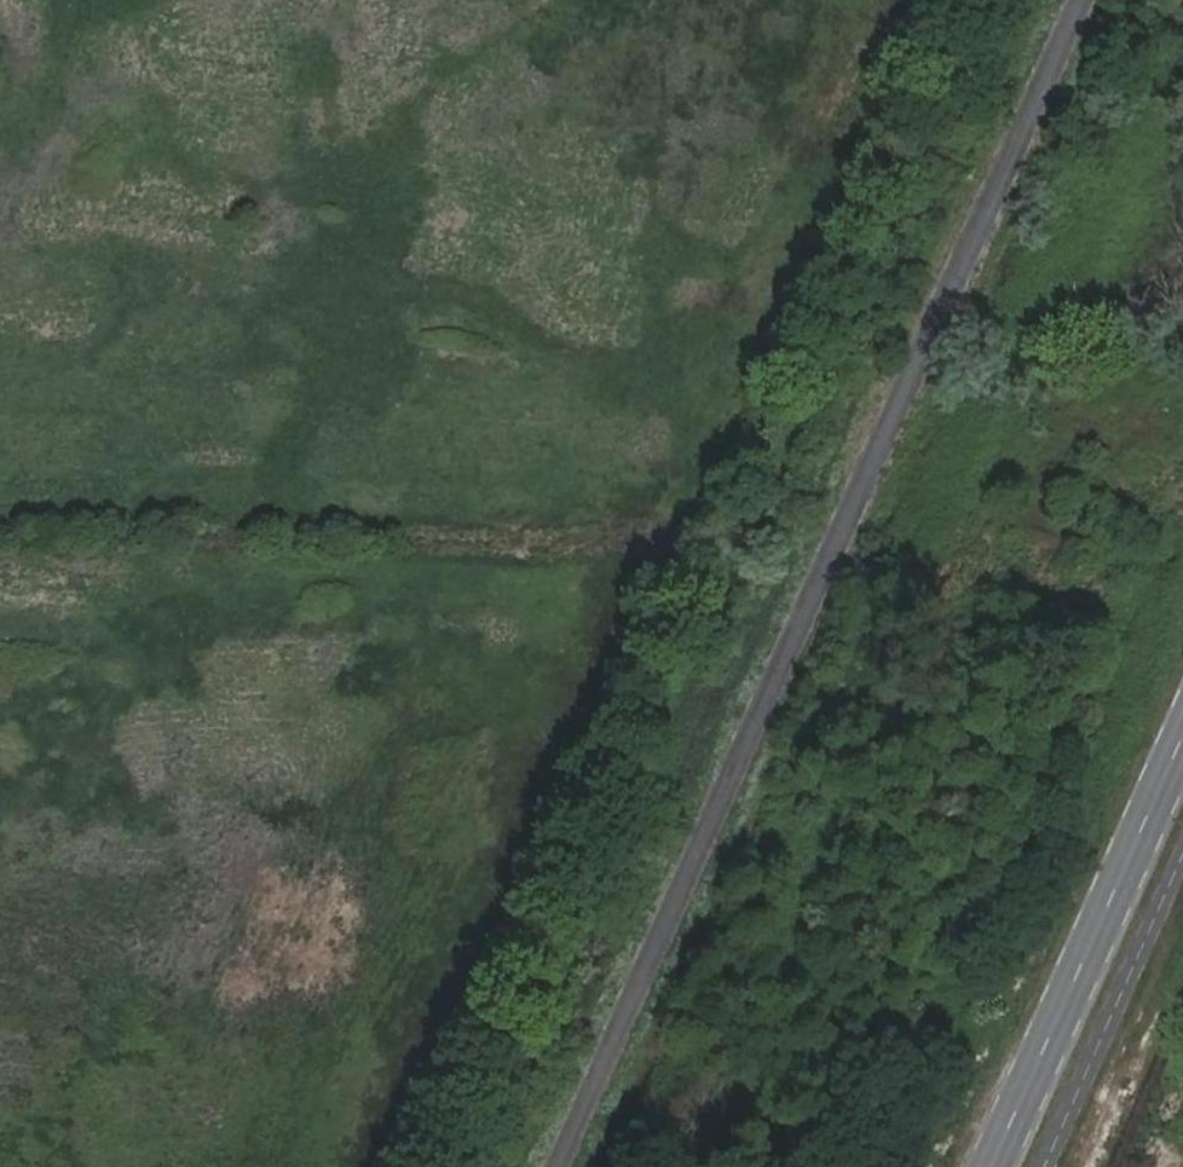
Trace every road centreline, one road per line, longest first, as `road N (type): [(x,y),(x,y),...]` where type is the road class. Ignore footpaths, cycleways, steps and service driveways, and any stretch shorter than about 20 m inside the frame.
road 1 (secondary): [(992,1166),(1182,735)]

